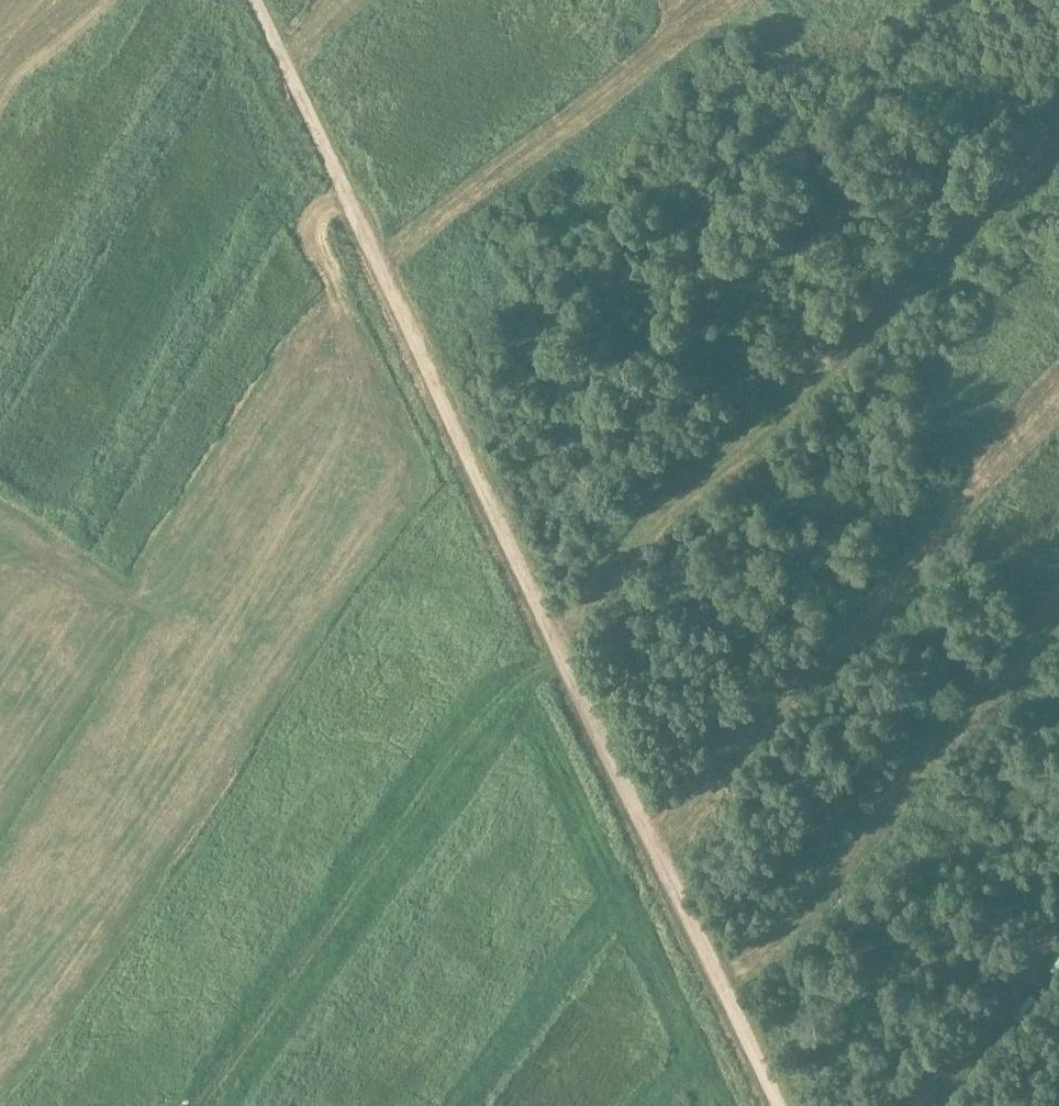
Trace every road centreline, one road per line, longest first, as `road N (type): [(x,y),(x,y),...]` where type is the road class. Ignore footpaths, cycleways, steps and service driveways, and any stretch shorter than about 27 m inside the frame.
road 1 (track): [(253,0),(778,1105)]

